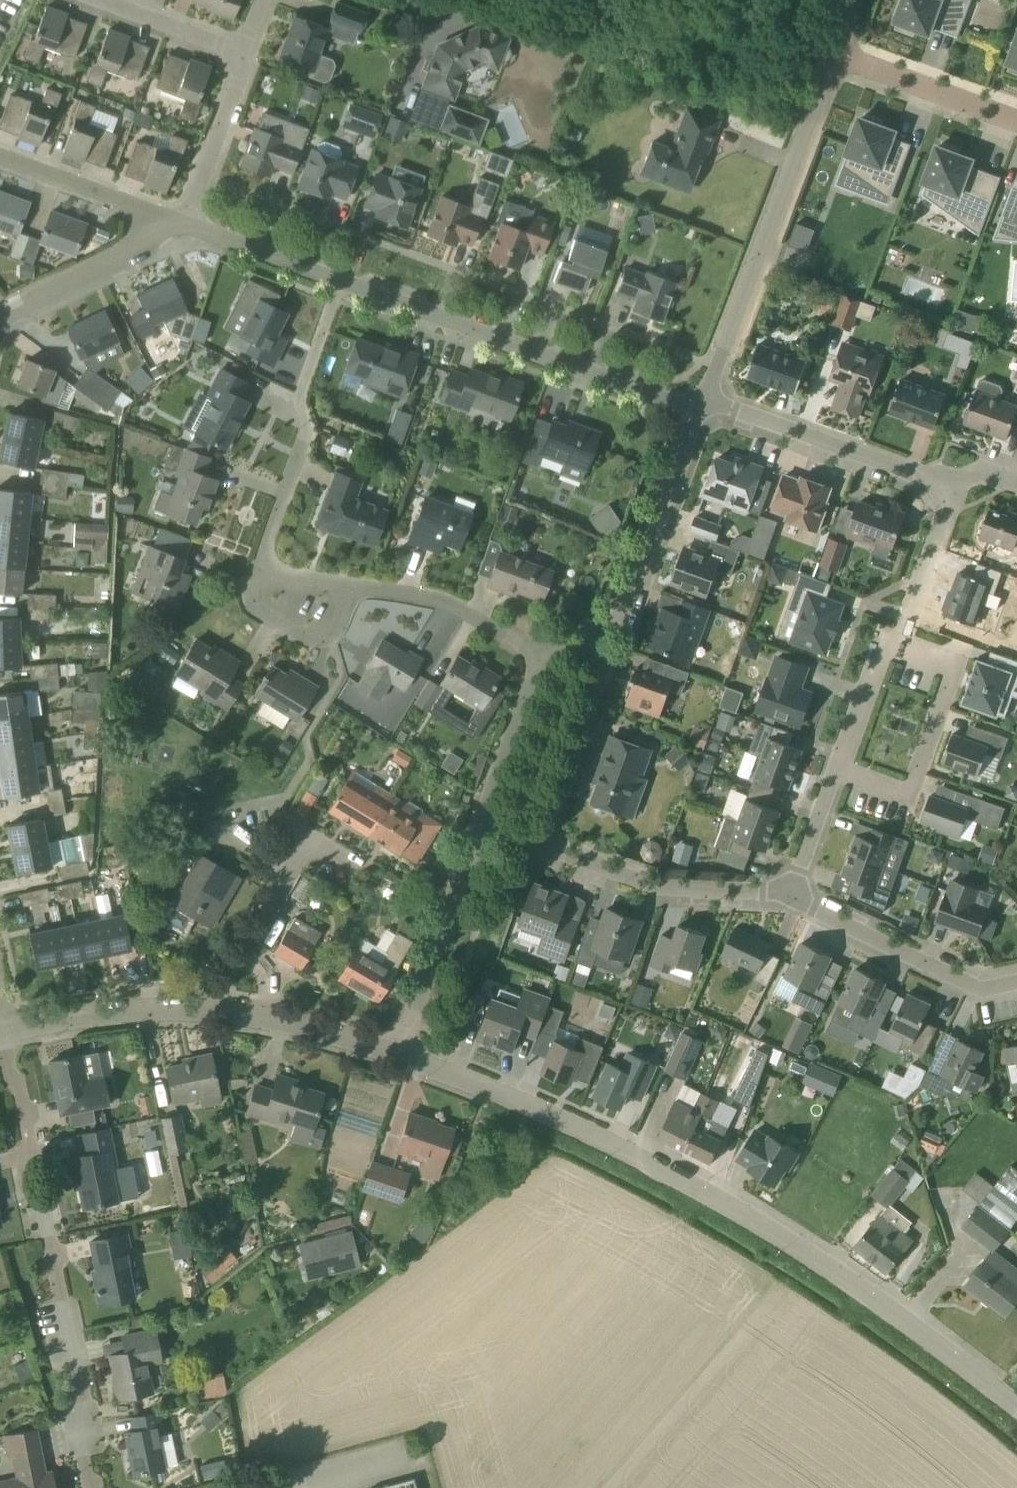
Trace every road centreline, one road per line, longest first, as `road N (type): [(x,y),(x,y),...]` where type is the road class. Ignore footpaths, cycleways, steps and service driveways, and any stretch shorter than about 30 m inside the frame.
road 1 (unclassified): [(1016,1408),(793,1243),(597,1133),(403,1056)]
road 2 (residential): [(96,1487),(6,1032)]
road 3 (residential): [(794,913),(947,489)]
road 4 (residential): [(849,58),(704,415)]
road 5 (residential): [(704,415),(348,289)]
road 6 (residential): [(269,552),(307,454),(309,387),(348,289)]
road 7 (residential): [(704,415),(891,481),(947,489)]
road 8 (residential): [(794,913),(545,862)]
road 9 (residential): [(224,1014),(307,859),(321,859),(369,894)]
road 10 (residential): [(605,639),(624,621),(704,415)]
road 11 (residential): [(1016,1005),(993,1005),(794,913)]
road 12 (residential): [(545,862),(599,710),(605,639)]
road 13 (residential): [(403,1056),(477,844)]
road 14 (residential): [(6,1032),(224,1014)]
road 15 (residential): [(0,320),(166,228),(190,226)]
road 16 (residential): [(543,675),(386,591),(358,600)]
road 17 (residential): [(0,161),(190,226)]
road 18 (residential): [(403,1056),(314,1025),(224,1014)]
road 19 (residential): [(1016,129),(849,58)]
road 20 (residential): [(477,844),(543,675)]
road 21 (residential): [(190,226),(243,57)]
road 22 (residential): [(348,289),(190,226)]
road 23 (residential): [(243,57),(94,0)]
road 24 (residential): [(317,650),(283,636),(264,614),(269,552)]

